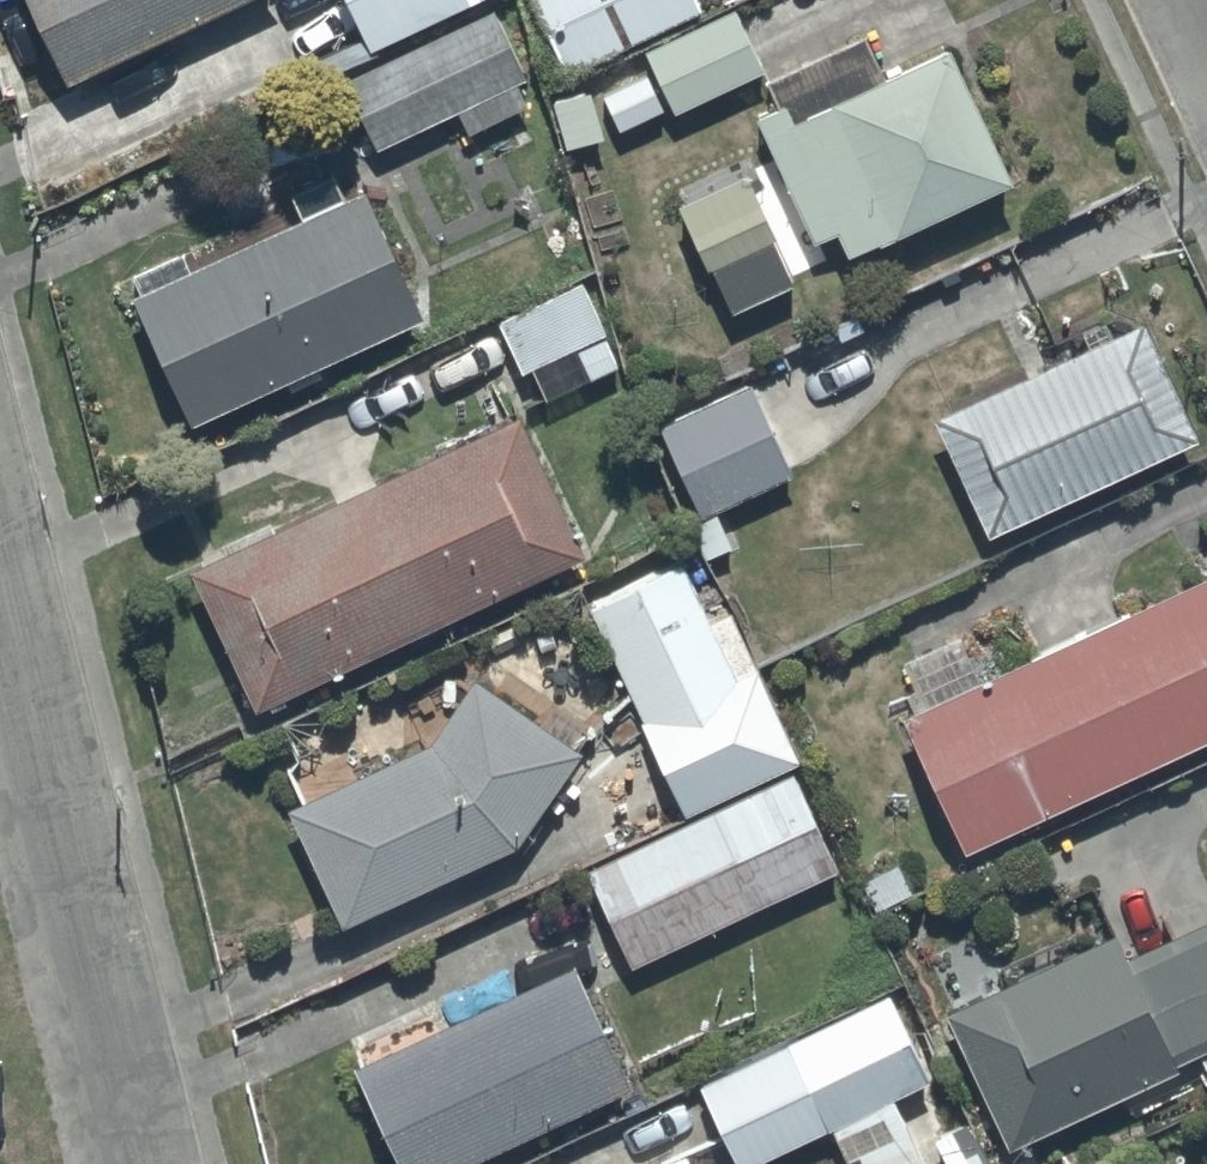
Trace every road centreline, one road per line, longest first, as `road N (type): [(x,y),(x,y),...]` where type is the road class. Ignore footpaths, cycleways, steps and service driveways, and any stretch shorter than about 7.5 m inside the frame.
road 1 (residential): [(98,1163),(0,753)]

